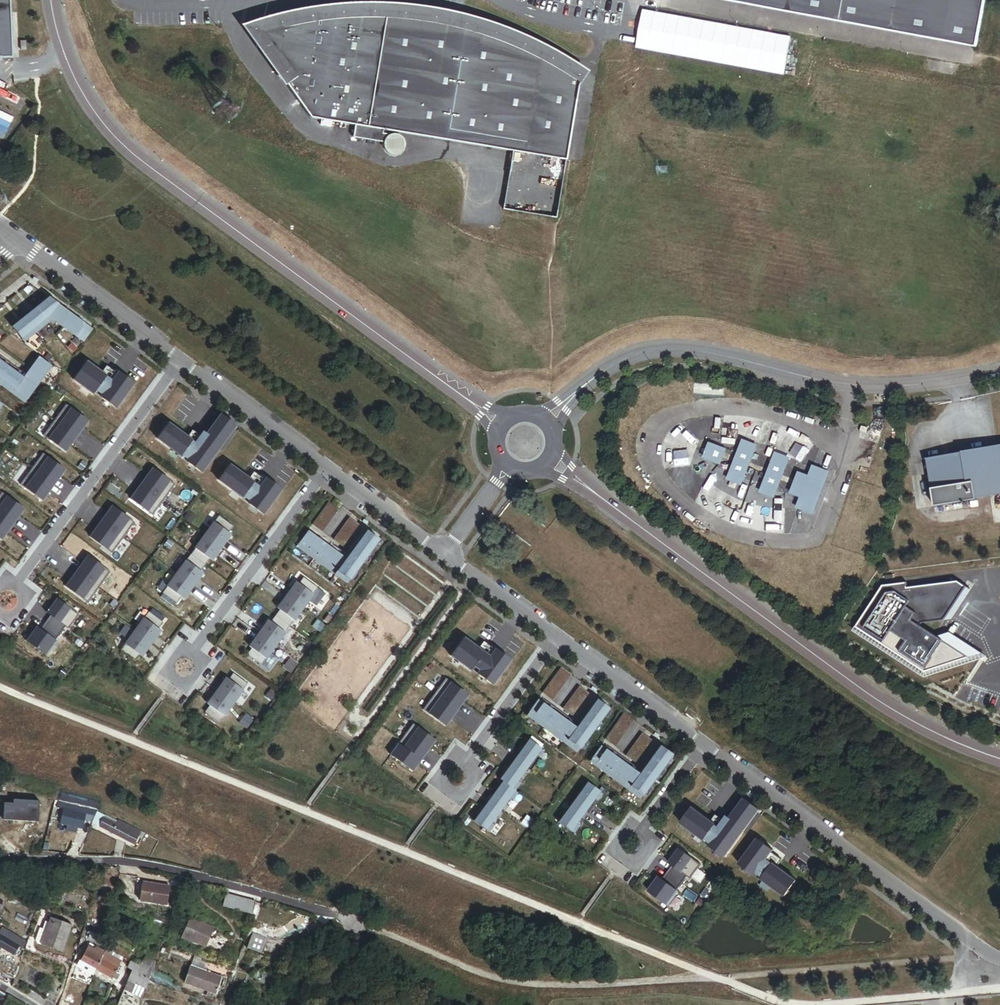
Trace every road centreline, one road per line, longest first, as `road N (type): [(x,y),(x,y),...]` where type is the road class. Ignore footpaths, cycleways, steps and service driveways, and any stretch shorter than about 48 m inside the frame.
road 1 (tertiary): [(52,0),(86,103),(129,153),(466,398)]
road 2 (tertiary): [(619,512),(872,696),(999,758)]
road 3 (residential): [(588,381),(626,358),(660,351),(852,388),(999,370)]
road 4 (residential): [(0,859),(161,869),(358,921)]
road 5 (residential): [(999,960),(704,745)]
road 6 (residential): [(177,363),(6,600)]
road 7 (residential): [(323,473),(181,667)]
road 8 (residential): [(177,363),(21,243)]
road 9 (residential): [(323,473),(177,363)]
road 10 (residential): [(704,745),(557,637)]
road 11 (residential): [(557,637),(458,780)]
road 12 (residential): [(443,556),(323,473)]
road 13 (residential): [(557,637),(443,556)]
road 14 (residential): [(704,745),(633,845)]

